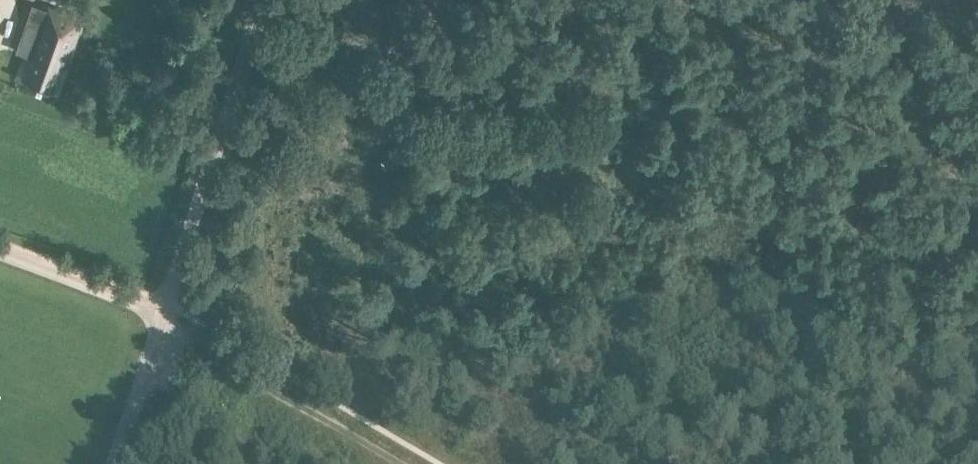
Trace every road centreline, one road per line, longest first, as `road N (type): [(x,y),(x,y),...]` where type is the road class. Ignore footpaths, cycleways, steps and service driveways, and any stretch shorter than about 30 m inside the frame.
road 1 (track): [(168,301),(263,0)]
road 2 (track): [(164,311),(192,352),(404,463)]
road 3 (track): [(0,252),(164,311)]
road 4 (track): [(114,463),(164,311)]

